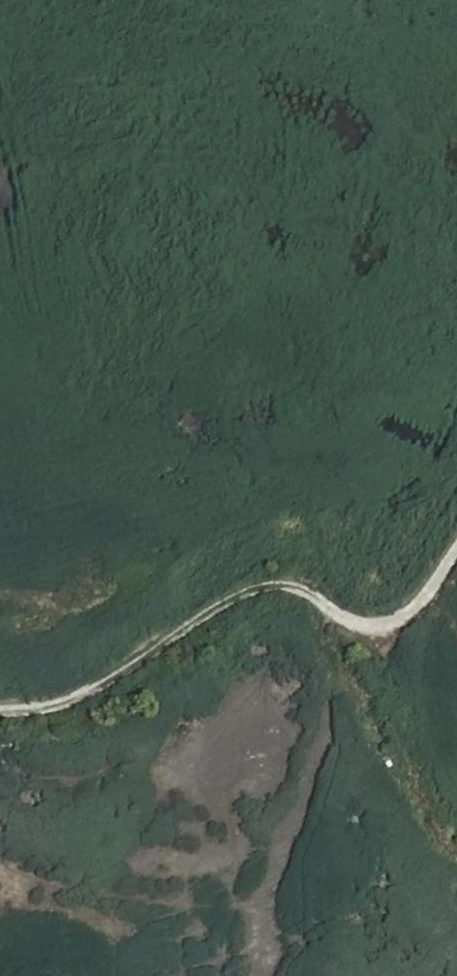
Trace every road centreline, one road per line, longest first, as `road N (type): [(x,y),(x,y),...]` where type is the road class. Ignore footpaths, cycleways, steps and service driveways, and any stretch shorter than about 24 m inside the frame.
road 1 (track): [(0,708),(57,705),(89,694),(253,590),(288,584),(376,629),(402,620),(456,545)]

